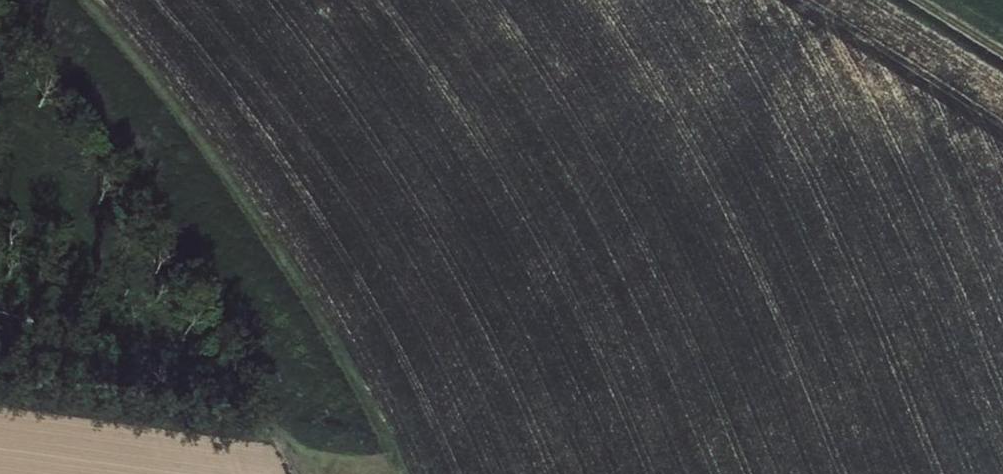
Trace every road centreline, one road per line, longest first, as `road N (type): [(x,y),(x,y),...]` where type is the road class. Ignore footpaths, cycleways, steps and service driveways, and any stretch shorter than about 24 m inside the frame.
road 1 (track): [(0,13),(154,218),(297,473)]

